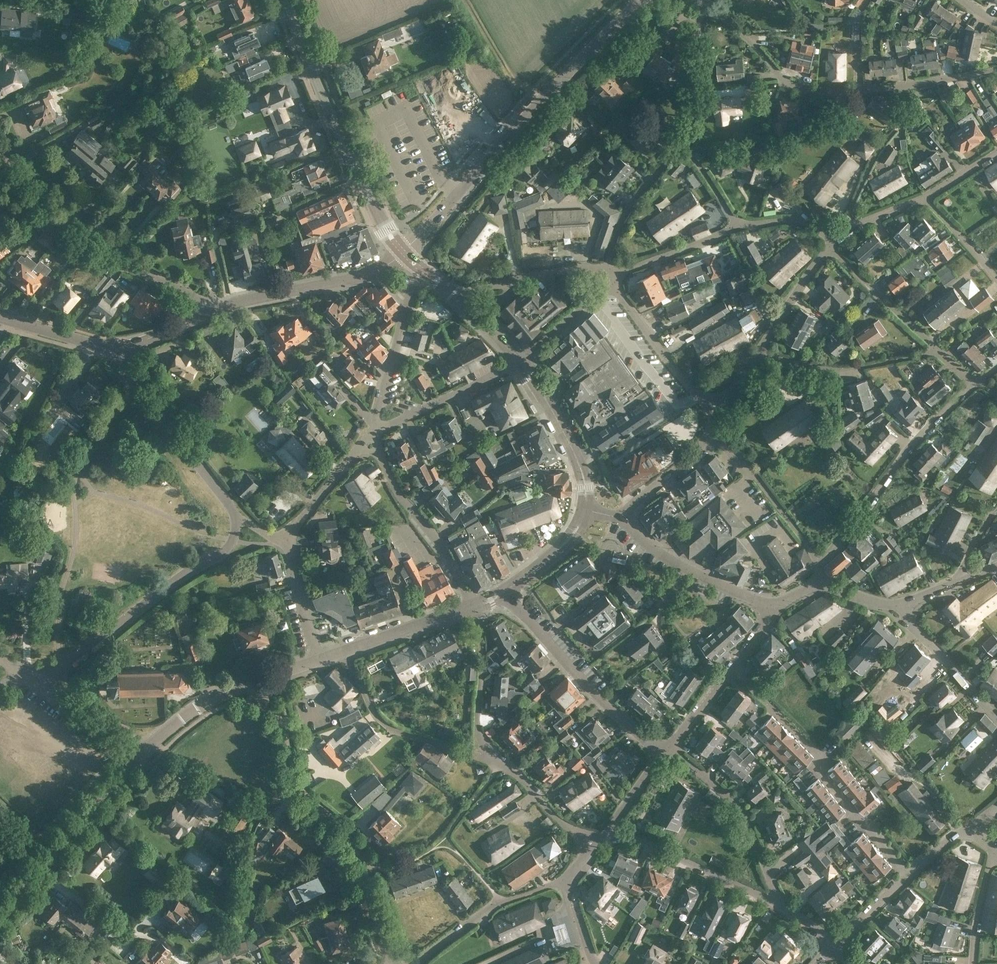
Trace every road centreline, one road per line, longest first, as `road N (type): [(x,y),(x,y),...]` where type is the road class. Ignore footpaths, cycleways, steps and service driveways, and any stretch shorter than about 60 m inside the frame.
road 1 (tertiary): [(402,253),(645,0)]
road 2 (residential): [(996,68),(900,87),(816,91),(780,78),(706,6)]
road 3 (residential): [(393,962),(354,849),(296,782),(280,720),(253,682)]
road 4 (secondary): [(402,253),(285,0)]
road 5 (residential): [(29,675),(84,651),(225,550),(235,517)]
road 6 (residential): [(820,584),(820,561),(906,449),(977,381)]
road 7 (residential): [(192,295),(52,227),(22,194),(0,151)]
road 8 (residential): [(665,753),(596,696),(506,590)]
road 9 (secondary): [(0,912),(135,758)]
road 10 (secondary): [(211,312),(358,276),(402,253)]
road 11 (residential): [(344,651),(376,718),(390,728),(494,760)]
road 12 (residential): [(781,905),(742,807),(665,753)]
road 13 (residential): [(473,606),(396,488),(373,435)]
road 14 (residential): [(977,381),(827,251)]
road 15 (residential): [(718,408),(827,251)]
road 16 (residential): [(665,753),(779,603)]
road 17 (residential): [(781,905),(610,828)]
road 18 (residential): [(235,517),(124,366)]
road 19 (residential): [(622,516),(671,556),(779,603)]
road 20 (residential): [(417,963),(492,906),(568,877)]
road 21 (residential): [(373,435),(422,268)]
road 22 (unclassified): [(837,945),(967,830)]
road 23 (secondary): [(585,510),(573,448),(519,359)]
road 24 (residential): [(718,408),(695,393),(610,283)]
road 25 (residential): [(373,435),(519,359)]
road 26 (residential): [(494,760),(477,731),(482,655),(473,606)]
road 27 (residential): [(463,303),(500,284),(609,269)]
road 28 (residential): [(903,603),(905,619),(996,719)]
road 29 (residential): [(609,269),(625,212),(681,143)]
road 30 (residential): [(622,516),(690,460),(718,408)]
road 31 (residential): [(681,143),(704,69),(698,19),(706,6)]
road 32 (secondary): [(135,758),(205,702),(253,682)]
road 33 (secondary): [(344,651),(473,606)]
road 34 (residential): [(135,758),(29,675)]
road 35 (unclassified): [(609,269),(734,223)]
road 36 (residential): [(494,760),(595,846)]
road 37 (residential): [(373,435),(287,535)]
road 38 (residential): [(319,659),(287,535)]
road 39 (secondary): [(120,349),(0,318)]

